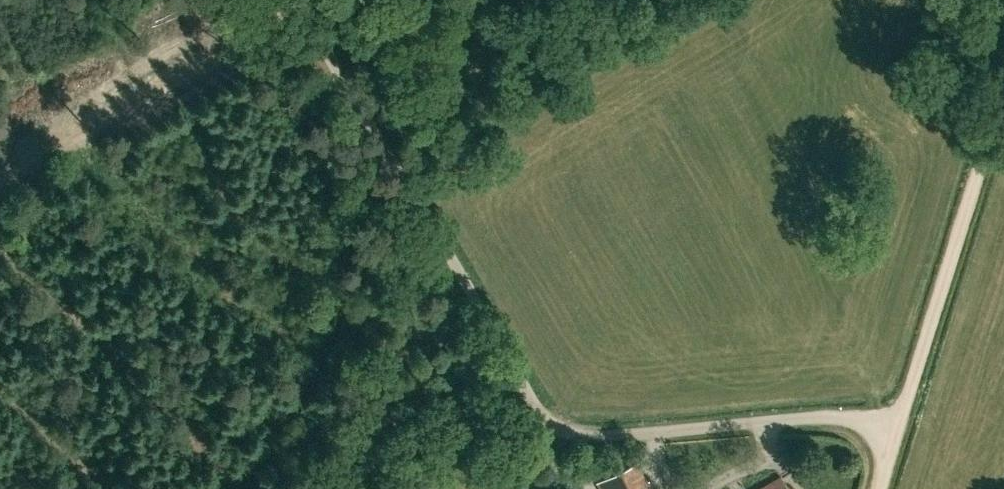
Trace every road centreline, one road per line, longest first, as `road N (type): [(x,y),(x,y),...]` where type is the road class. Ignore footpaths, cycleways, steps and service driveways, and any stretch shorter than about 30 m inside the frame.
road 1 (residential): [(898,429),(842,417),(595,435),(547,423),(296,0)]
road 2 (track): [(311,25),(128,101),(0,184)]
road 3 (track): [(898,429),(1003,105)]

